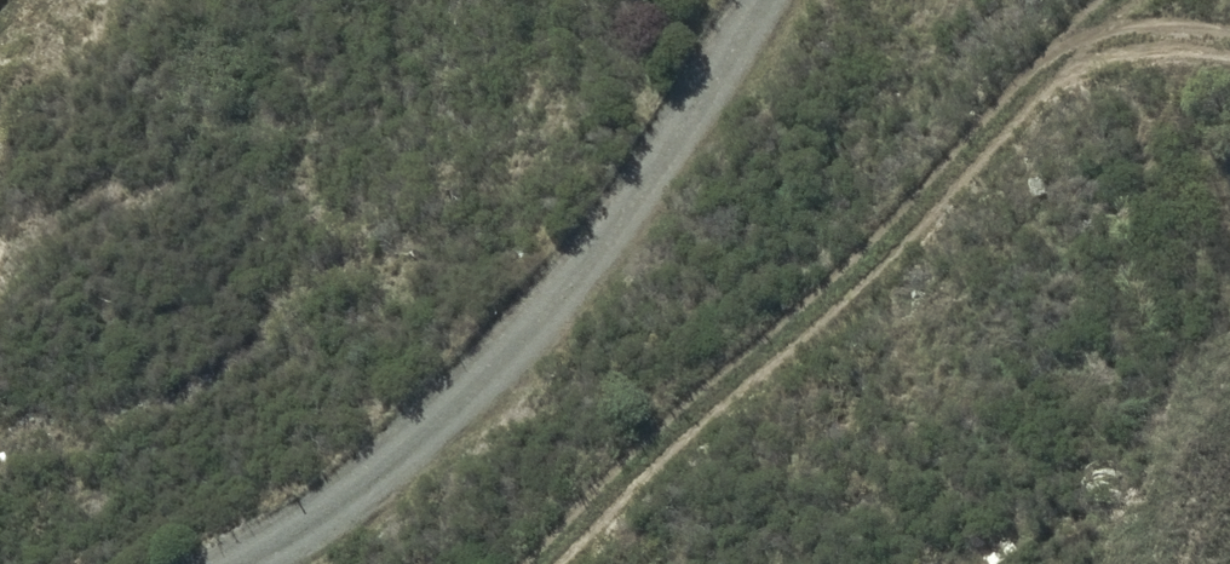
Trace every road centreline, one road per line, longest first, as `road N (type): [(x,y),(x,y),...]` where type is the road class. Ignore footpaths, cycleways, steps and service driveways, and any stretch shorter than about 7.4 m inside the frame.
road 1 (track): [(1123,0),(1090,23),(963,175),(809,330),(634,459),(543,563)]
road 2 (track): [(258,563),(300,545),(427,436),(546,314),(766,0)]

